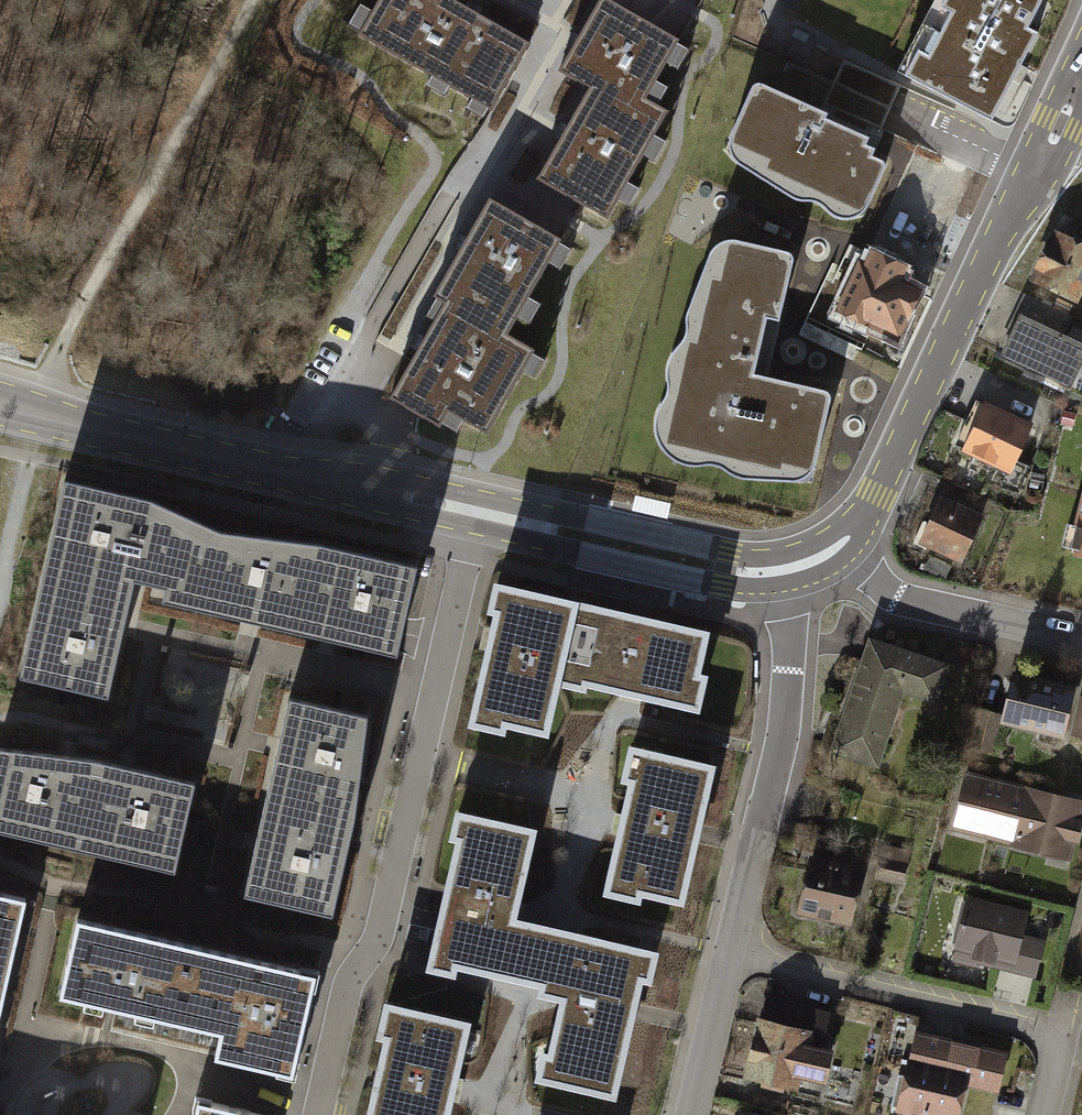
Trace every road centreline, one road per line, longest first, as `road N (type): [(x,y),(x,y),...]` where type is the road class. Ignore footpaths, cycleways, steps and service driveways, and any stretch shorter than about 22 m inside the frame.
road 1 (tertiary): [(780,572),(723,568),(0,403)]
road 2 (tertiary): [(844,547),(1081,67)]
road 3 (residential): [(731,951),(786,722),(780,572)]
road 4 (residential): [(731,951),(1057,1033)]
road 5 (residential): [(844,547),(898,596),(1081,639)]
road 6 (residential): [(691,1114),(731,951)]

